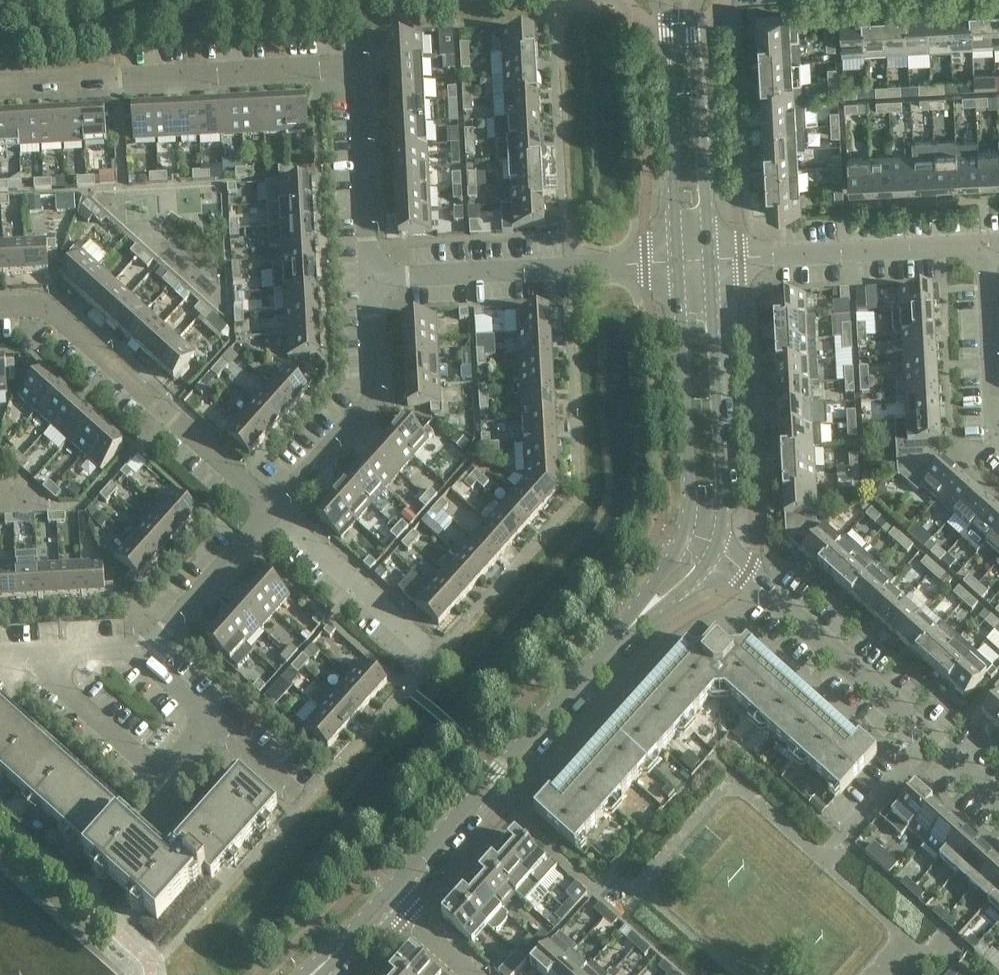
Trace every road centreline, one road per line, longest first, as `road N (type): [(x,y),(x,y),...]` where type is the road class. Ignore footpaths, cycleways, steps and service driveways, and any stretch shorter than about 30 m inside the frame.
road 1 (residential): [(369,279),(357,64),(0,83)]
road 2 (tertiary): [(388,900),(697,554)]
road 3 (residential): [(998,800),(745,575),(697,554)]
road 4 (residential): [(272,507),(48,306),(0,308)]
road 5 (residential): [(369,279),(676,261)]
road 6 (tertiary): [(697,554),(724,503),(711,259)]
road 7 (tertiary): [(676,261),(697,554)]
road 8 (residential): [(711,259),(995,247)]
road 9 (residential): [(272,507),(376,397),(369,279)]
road 10 (tertiary): [(663,0),(676,261)]
road 11 (tertiary): [(711,259),(695,0)]
road 12 (residential): [(210,717),(157,773),(51,672),(49,653)]
road 13 (residential): [(417,645),(272,507)]
road 14 (residential): [(141,656),(272,507)]
road 15 (residential): [(998,428),(995,247)]

